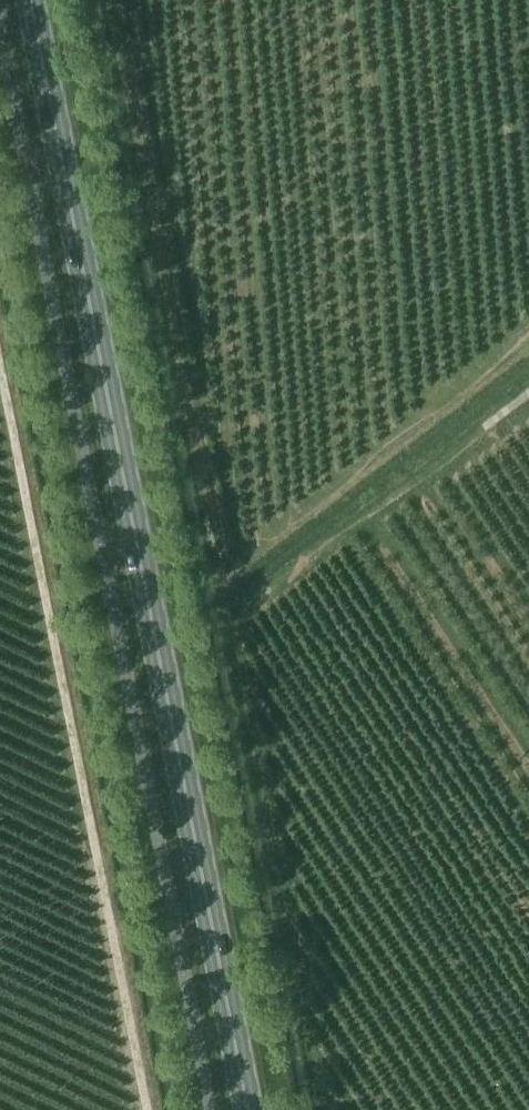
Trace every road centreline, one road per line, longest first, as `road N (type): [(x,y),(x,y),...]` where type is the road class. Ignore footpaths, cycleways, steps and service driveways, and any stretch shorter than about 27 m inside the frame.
road 1 (primary): [(248,1109),(32,0)]
road 2 (track): [(146,1109),(0,359)]

